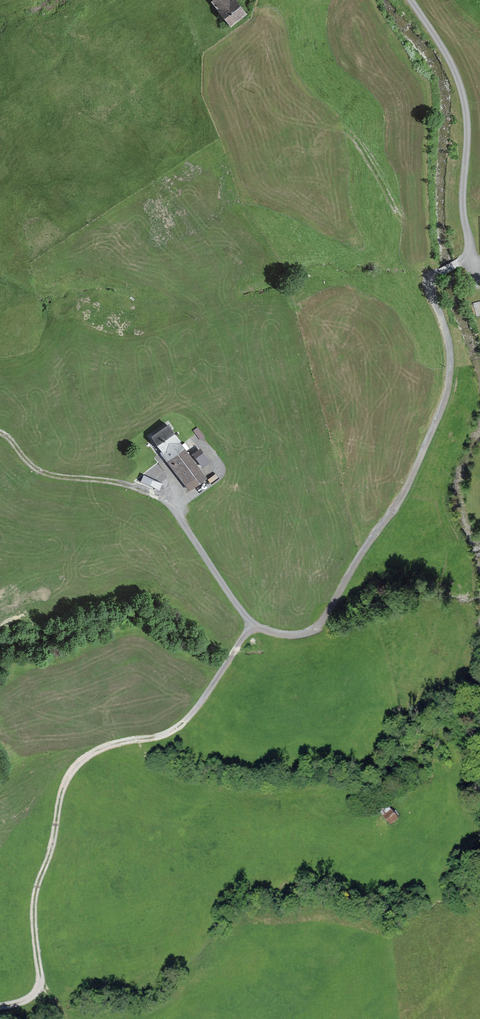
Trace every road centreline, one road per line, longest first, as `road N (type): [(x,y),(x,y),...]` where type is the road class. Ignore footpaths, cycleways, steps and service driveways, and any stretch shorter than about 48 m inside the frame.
road 1 (unclassified): [(411,0),(445,52),(467,110),(470,255),(433,281),(451,374),(401,501),(322,626),(285,637),(242,614),(169,502)]
road 2 (track): [(255,626),(178,730),(116,743),(86,758),(68,780),(38,889),(40,988),(35,999),(0,1011)]
road 3 (track): [(169,502),(130,485),(38,470),(0,433)]

